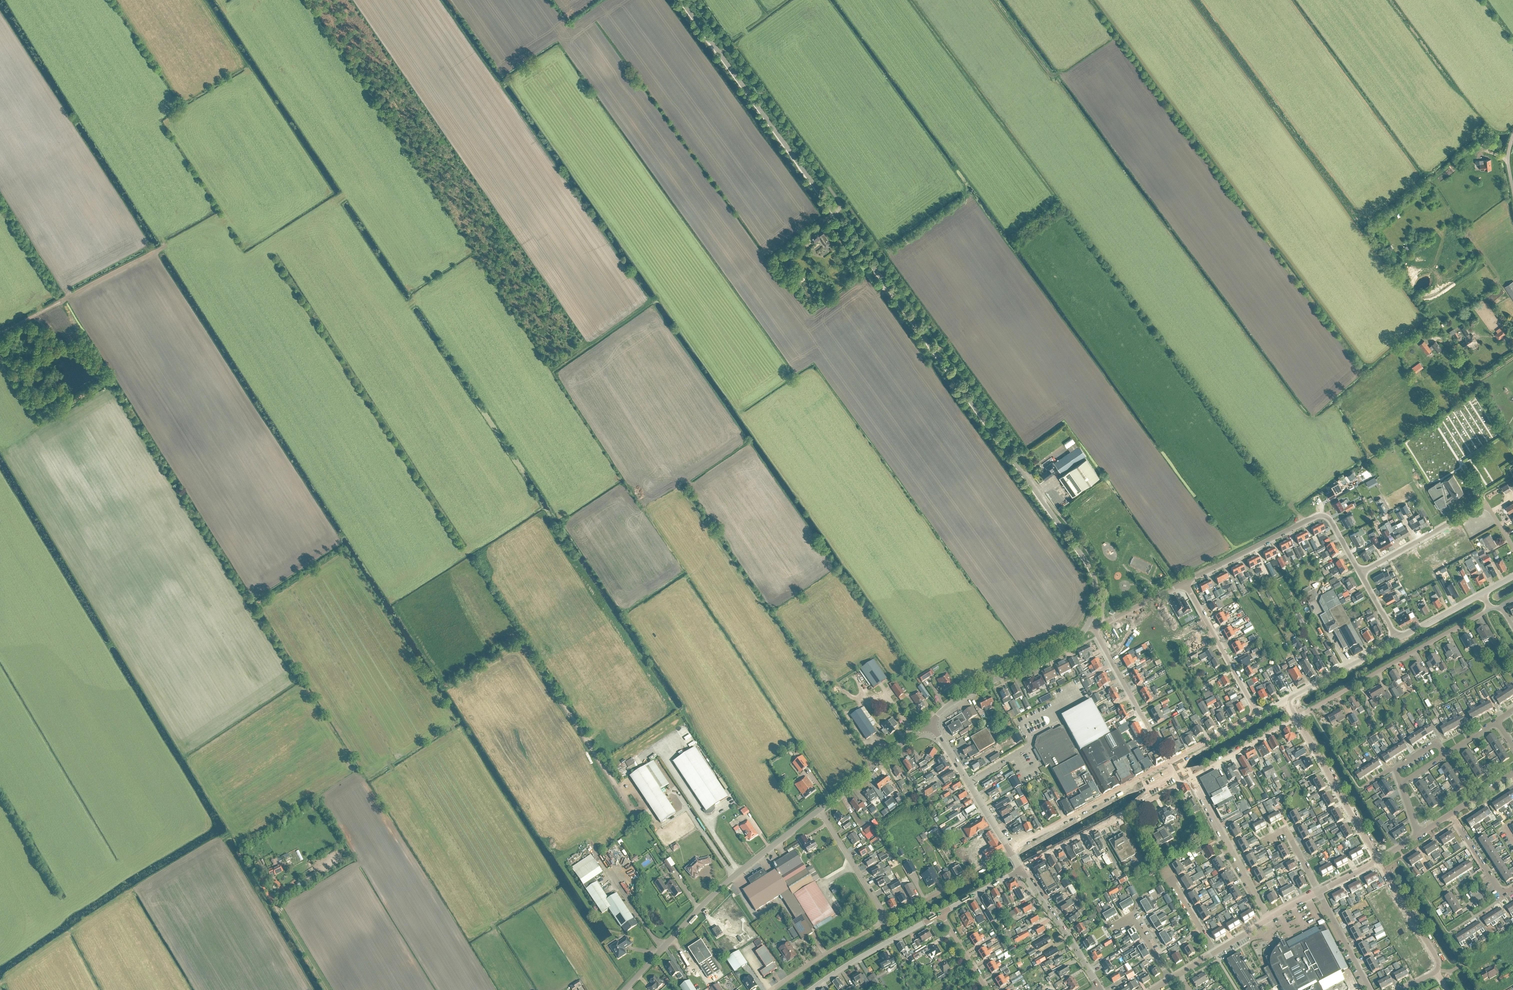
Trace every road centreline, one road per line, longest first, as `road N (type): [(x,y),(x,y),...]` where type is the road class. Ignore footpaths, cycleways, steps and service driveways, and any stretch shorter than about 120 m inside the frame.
road 1 (tertiary): [(1087,626),(1097,595),(1088,564),(681,0)]
road 2 (unclassified): [(625,989),(705,902),(819,810)]
road 3 (unclassified): [(1297,718),(1491,608)]
road 4 (residential): [(1184,583),(1321,515),(1360,573)]
road 5 (residential): [(1360,573),(1481,506),(1512,547)]
road 6 (tertiary): [(929,723),(1087,626)]
road 7 (residential): [(1010,852),(1169,764)]
road 8 (residential): [(1180,784),(1021,870)]
road 9 (tertiary): [(1375,860),(1297,718)]
road 10 (residential): [(1268,919),(1192,778)]
road 11 (unclassified): [(1169,764),(1093,630)]
road 12 (tertiary): [(1010,852),(929,723)]
road 13 (residential): [(1258,715),(1184,583)]
road 14 (tertiary): [(813,989),(941,914)]
road 15 (residential): [(887,922),(1010,852)]
road 16 (tertiary): [(1099,988),(1021,870)]
road 17 (unclassified): [(819,810),(929,723)]
road 18 (residential): [(772,989),(887,922)]
road 19 (residential): [(1437,973),(1439,962),(1375,860)]
road 20 (residential): [(887,922),(819,810)]
road 21 (tertiary): [(1290,702),(1396,640)]
road 22 (residential): [(1297,718),(1192,778)]

